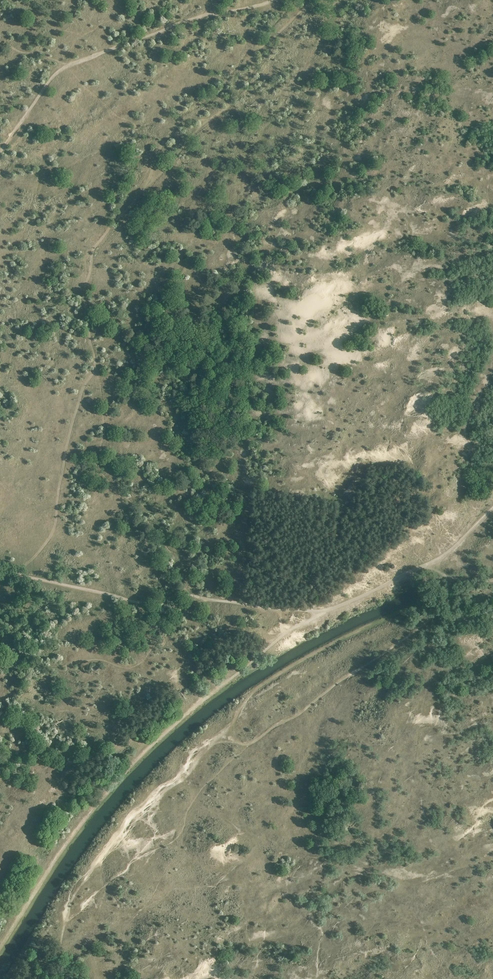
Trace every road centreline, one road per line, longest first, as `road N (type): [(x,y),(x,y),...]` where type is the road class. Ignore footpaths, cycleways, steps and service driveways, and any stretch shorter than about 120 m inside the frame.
road 1 (track): [(0,948),(55,859),(136,760),(282,636),(325,611)]
road 2 (track): [(0,152),(63,68),(205,14),(272,0)]
road 3 (track): [(0,571),(140,602),(198,597)]
road 4 (track): [(198,597),(325,611)]

